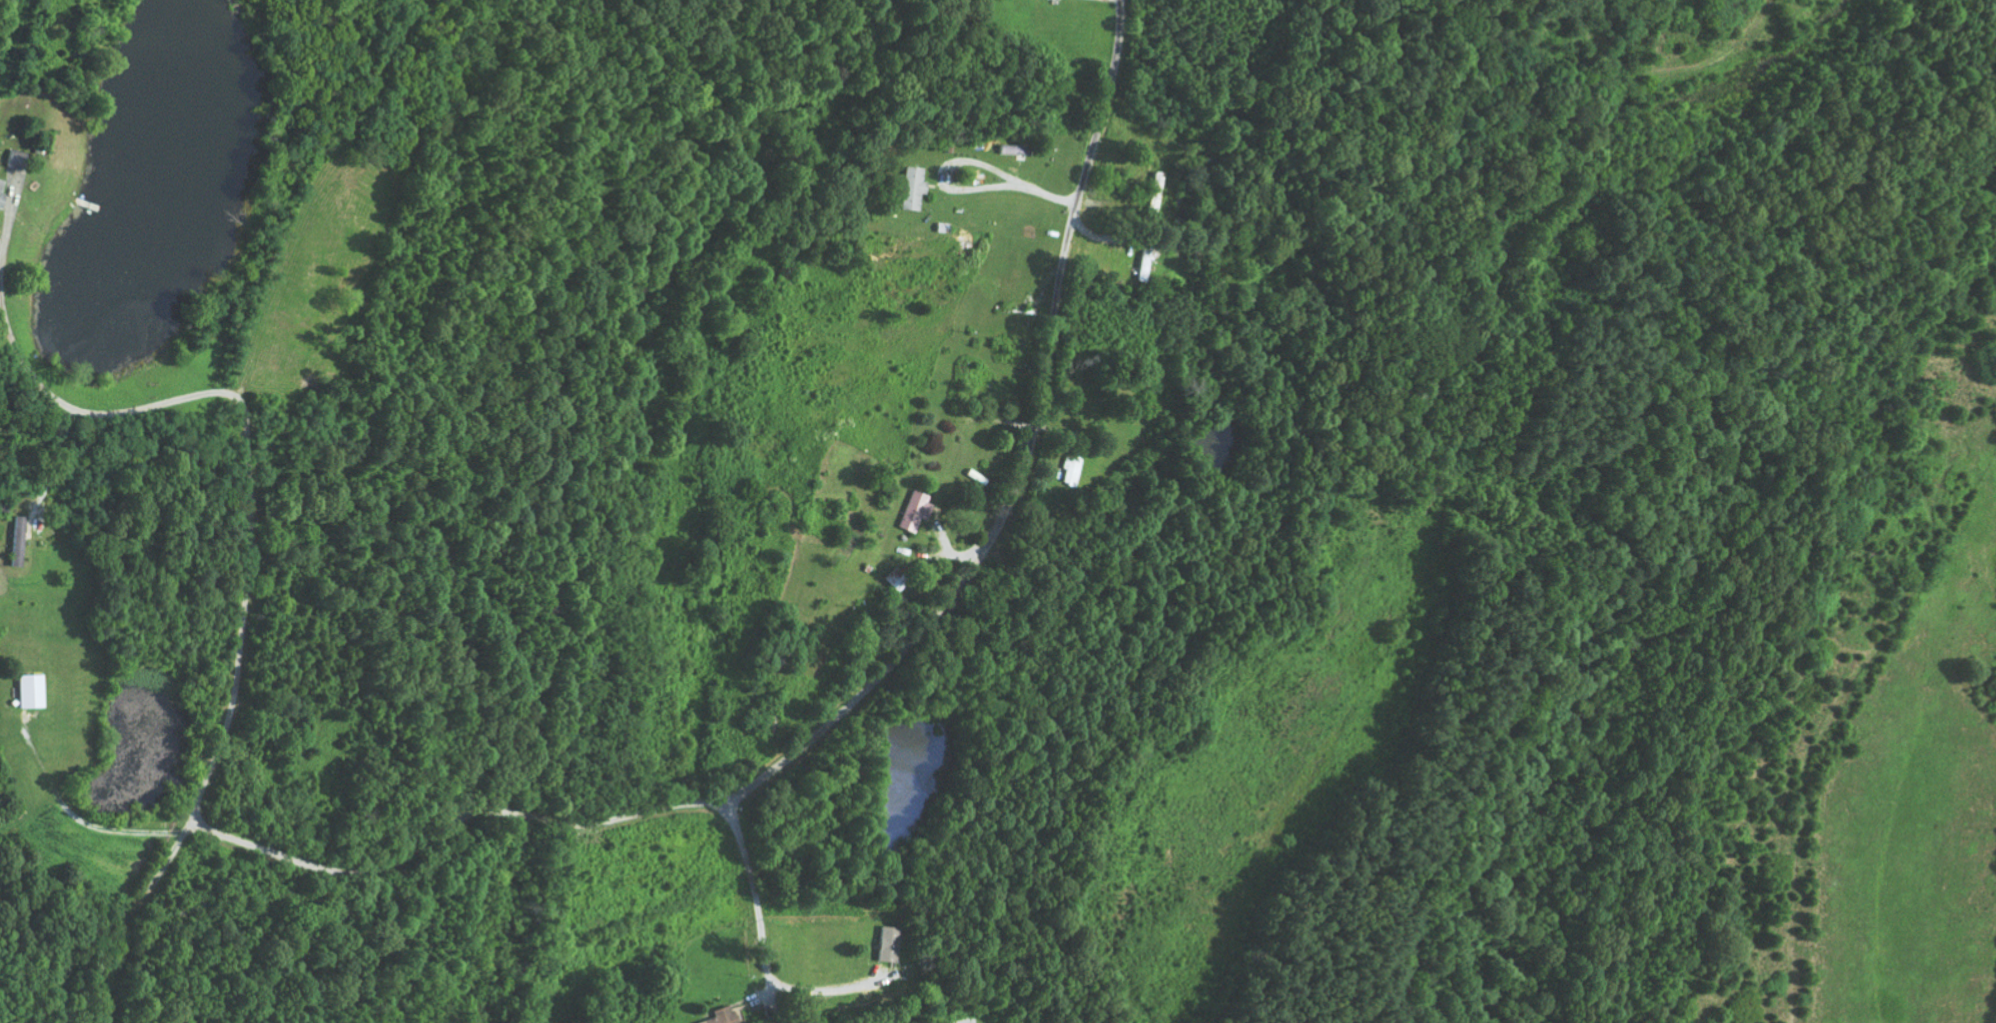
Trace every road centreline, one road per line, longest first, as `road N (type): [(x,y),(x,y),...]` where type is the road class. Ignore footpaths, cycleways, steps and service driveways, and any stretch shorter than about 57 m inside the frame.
road 1 (residential): [(692,806),(744,792),(860,697),(961,584),(1012,500),(1034,434),(1070,233),(1112,78),(1121,0)]

